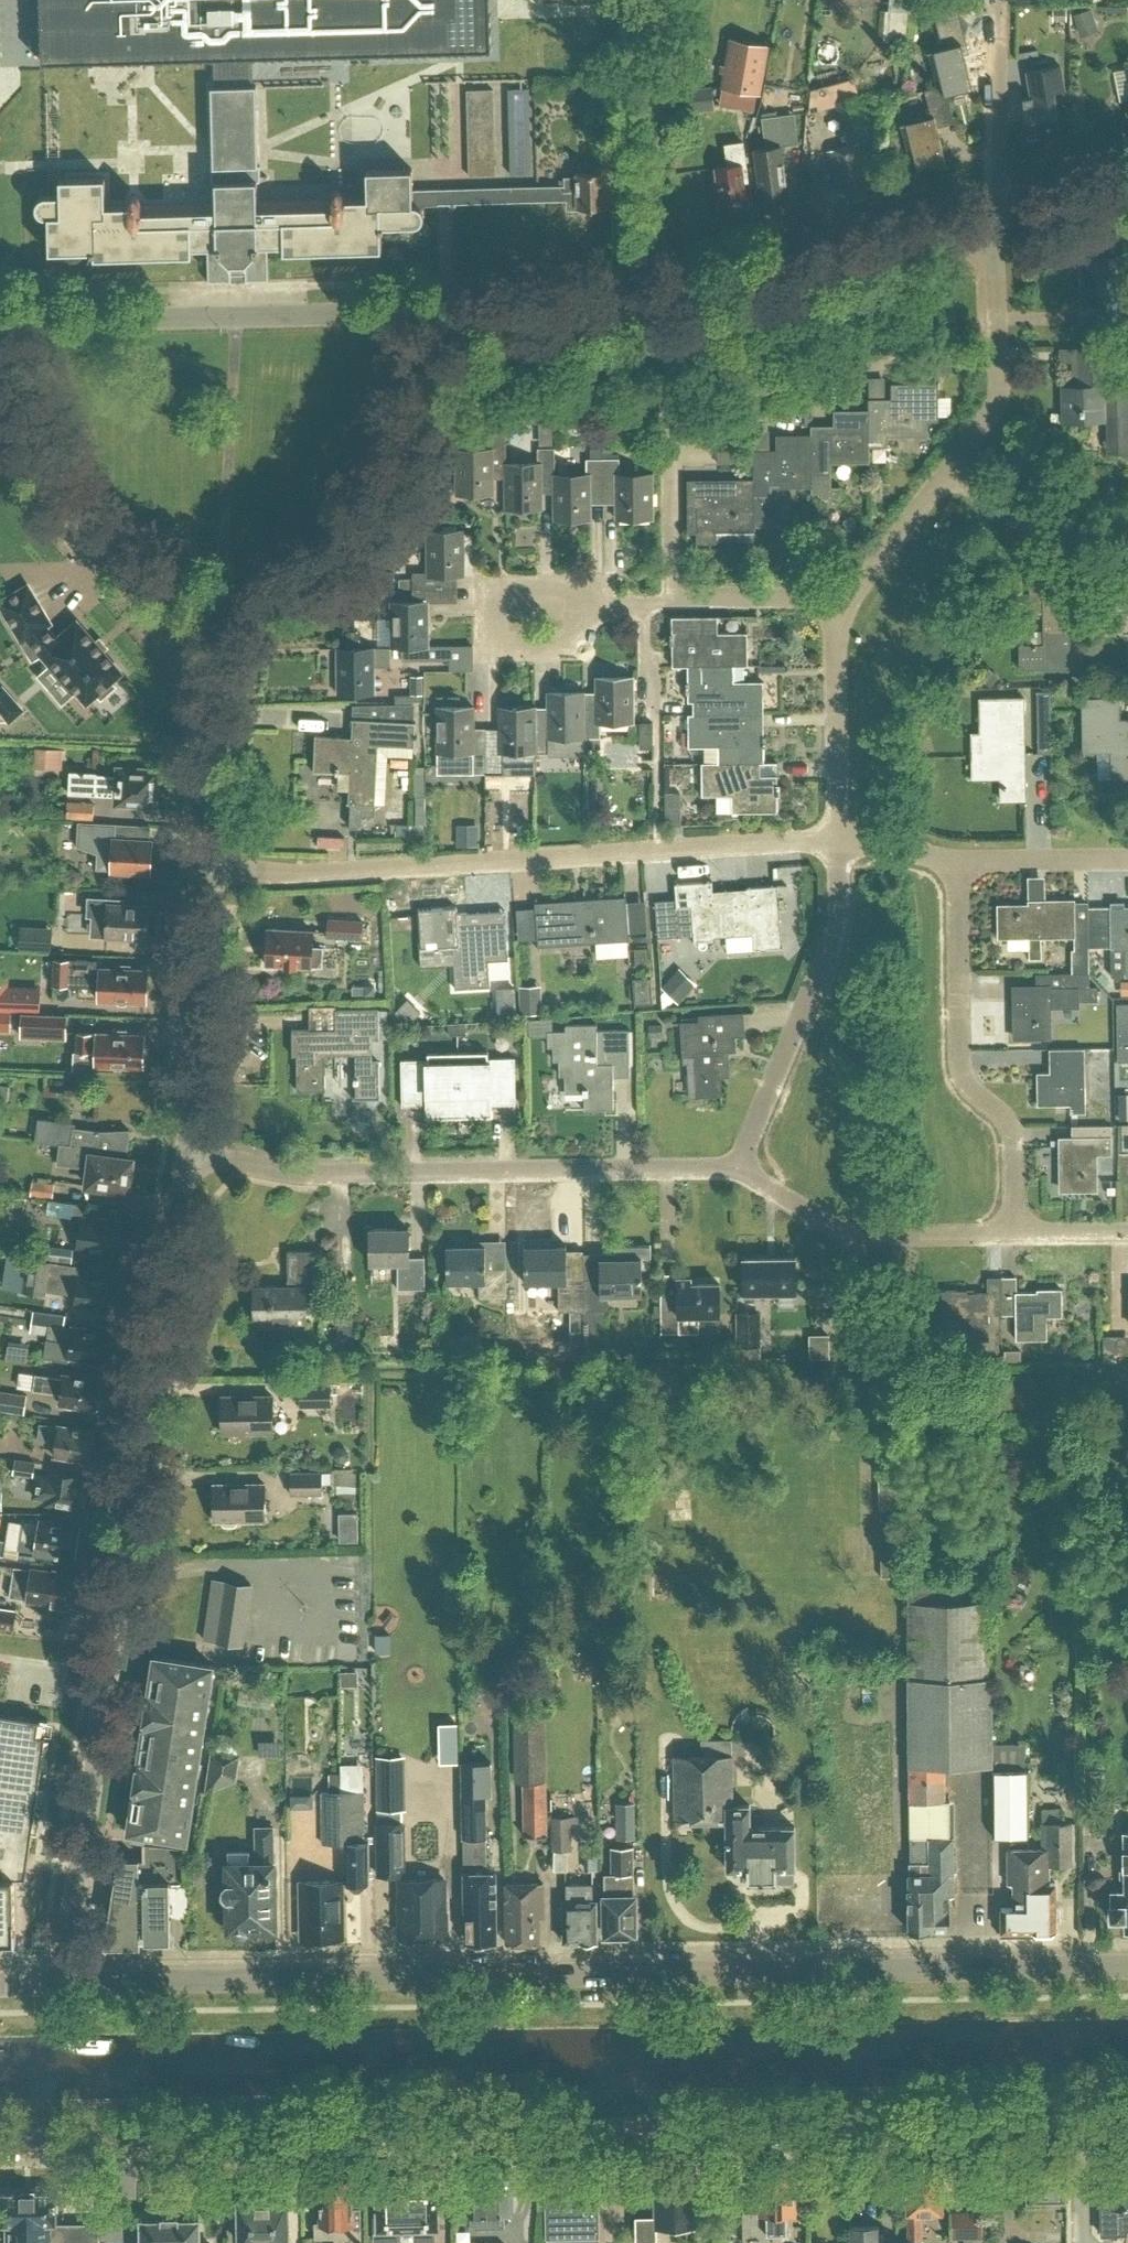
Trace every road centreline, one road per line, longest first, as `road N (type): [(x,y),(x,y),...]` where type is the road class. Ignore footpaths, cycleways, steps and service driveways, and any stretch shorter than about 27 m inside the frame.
road 1 (unclassified): [(1127,2117),(0,2136)]
road 2 (secondary): [(57,1983),(1127,1964)]
road 3 (residential): [(57,1983),(187,1153)]
road 4 (residential): [(839,842),(297,874),(211,870)]
road 5 (residential): [(448,313),(640,305),(998,222)]
road 6 (residential): [(735,1171),(304,1173),(187,1153)]
road 7 (residential): [(3,319),(448,313)]
road 8 (residential): [(222,602),(303,578),(374,515),(426,414),(448,313)]
road 9 (residential): [(1013,1231),(1011,1127),(962,1075),(958,860)]
road 10 (residential): [(222,602),(138,574),(76,515),(36,429),(3,319)]
road 11 (residential): [(735,1171),(839,929),(839,842)]
road 12 (residential): [(1013,1231),(843,1233),(735,1171)]
road 13 (residential): [(187,1153),(211,870)]
road 14 (residential): [(211,870),(222,602)]
road 15 (residential): [(950,474),(997,407),(998,222)]
road 16 (residential): [(839,842),(839,598)]
road 17 (residential): [(607,602),(574,640),(513,644),(495,618),(510,593),(571,589)]
road 18 (residential): [(839,598),(607,602)]
road 19 (residential): [(998,222),(998,0)]
road 20 (residential): [(1127,859),(958,860)]
road 21 (residential): [(839,598),(950,474)]
road 22 (residential): [(998,222),(1127,189)]
road 23 (residential): [(958,860),(839,842)]

